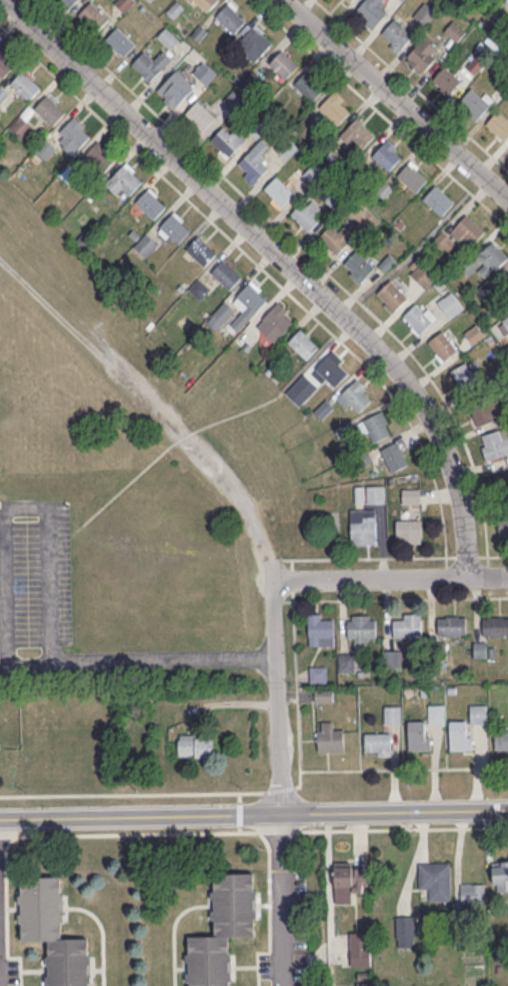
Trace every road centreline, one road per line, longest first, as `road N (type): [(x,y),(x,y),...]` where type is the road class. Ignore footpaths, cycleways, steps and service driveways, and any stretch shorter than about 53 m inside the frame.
road 1 (residential): [(467,574),(450,458),(399,364),(8,0)]
road 2 (tertiary): [(0,819),(507,810)]
road 3 (residential): [(507,198),(288,0)]
road 4 (residential): [(280,814),(273,577)]
road 5 (residential): [(273,577),(507,574)]
road 6 (track): [(184,436),(245,510),(273,577)]

